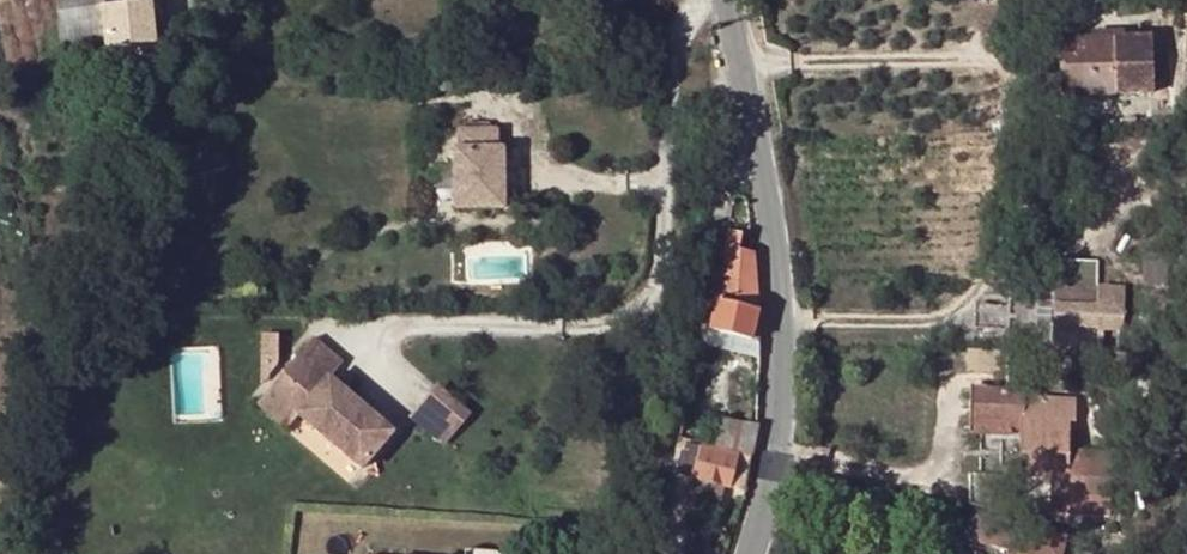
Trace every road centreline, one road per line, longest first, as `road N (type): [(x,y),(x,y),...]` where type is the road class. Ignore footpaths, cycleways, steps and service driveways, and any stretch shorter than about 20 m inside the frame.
road 1 (tertiary): [(749,553),(771,473),(771,261),(725,0)]

